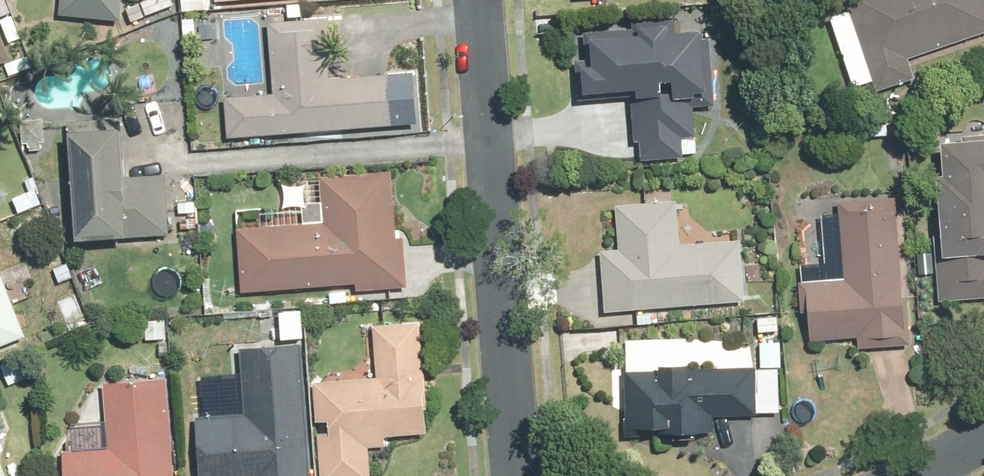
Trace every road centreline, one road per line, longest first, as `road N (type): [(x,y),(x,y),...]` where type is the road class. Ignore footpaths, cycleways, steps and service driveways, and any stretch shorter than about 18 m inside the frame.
road 1 (residential): [(514,475),(480,0)]

